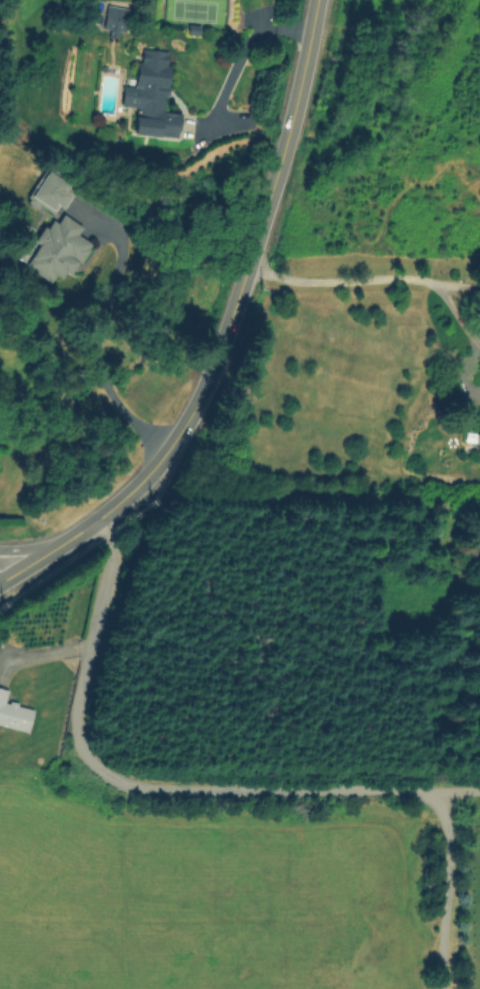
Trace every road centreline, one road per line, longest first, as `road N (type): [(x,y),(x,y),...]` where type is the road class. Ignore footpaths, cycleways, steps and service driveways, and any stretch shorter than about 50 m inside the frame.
road 1 (primary): [(313,0),(265,200),(193,403),(166,447),(115,502),(0,580)]
road 2 (residential): [(435,794),(140,788),(96,769),(82,733),(118,564),(97,516)]
road 3 (residential): [(445,988),(452,848),(435,794)]

